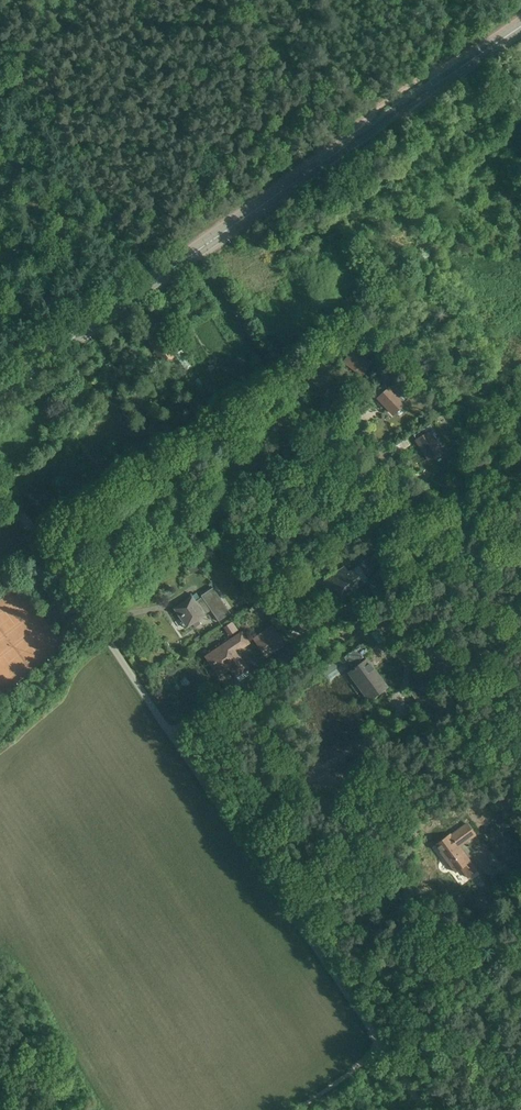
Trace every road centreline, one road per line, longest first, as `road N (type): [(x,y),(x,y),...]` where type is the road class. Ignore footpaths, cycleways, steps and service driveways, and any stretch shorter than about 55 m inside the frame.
road 1 (unclassified): [(429,1109),(0,473)]
road 2 (secondary): [(0,393),(520,26)]

